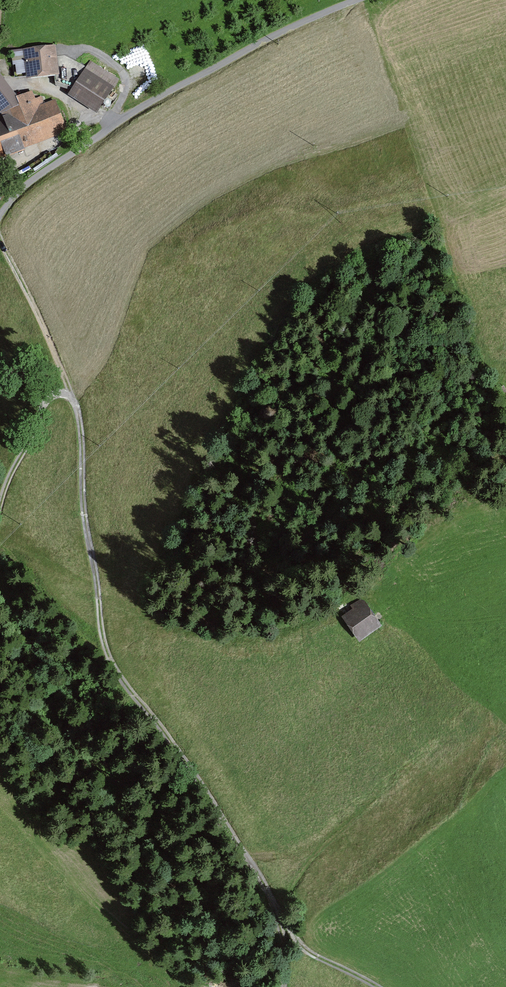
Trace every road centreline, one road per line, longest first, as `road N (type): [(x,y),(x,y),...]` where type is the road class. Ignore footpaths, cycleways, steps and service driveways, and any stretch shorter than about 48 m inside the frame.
road 1 (track): [(375,986),(303,948),(117,695),(88,525),(81,417),(0,238)]
road 2 (unclassified): [(0,217),(44,172),(265,45),(366,0)]
road 3 (track): [(0,742),(68,862),(188,986)]
road 4 (track): [(69,387),(43,413),(0,518)]

